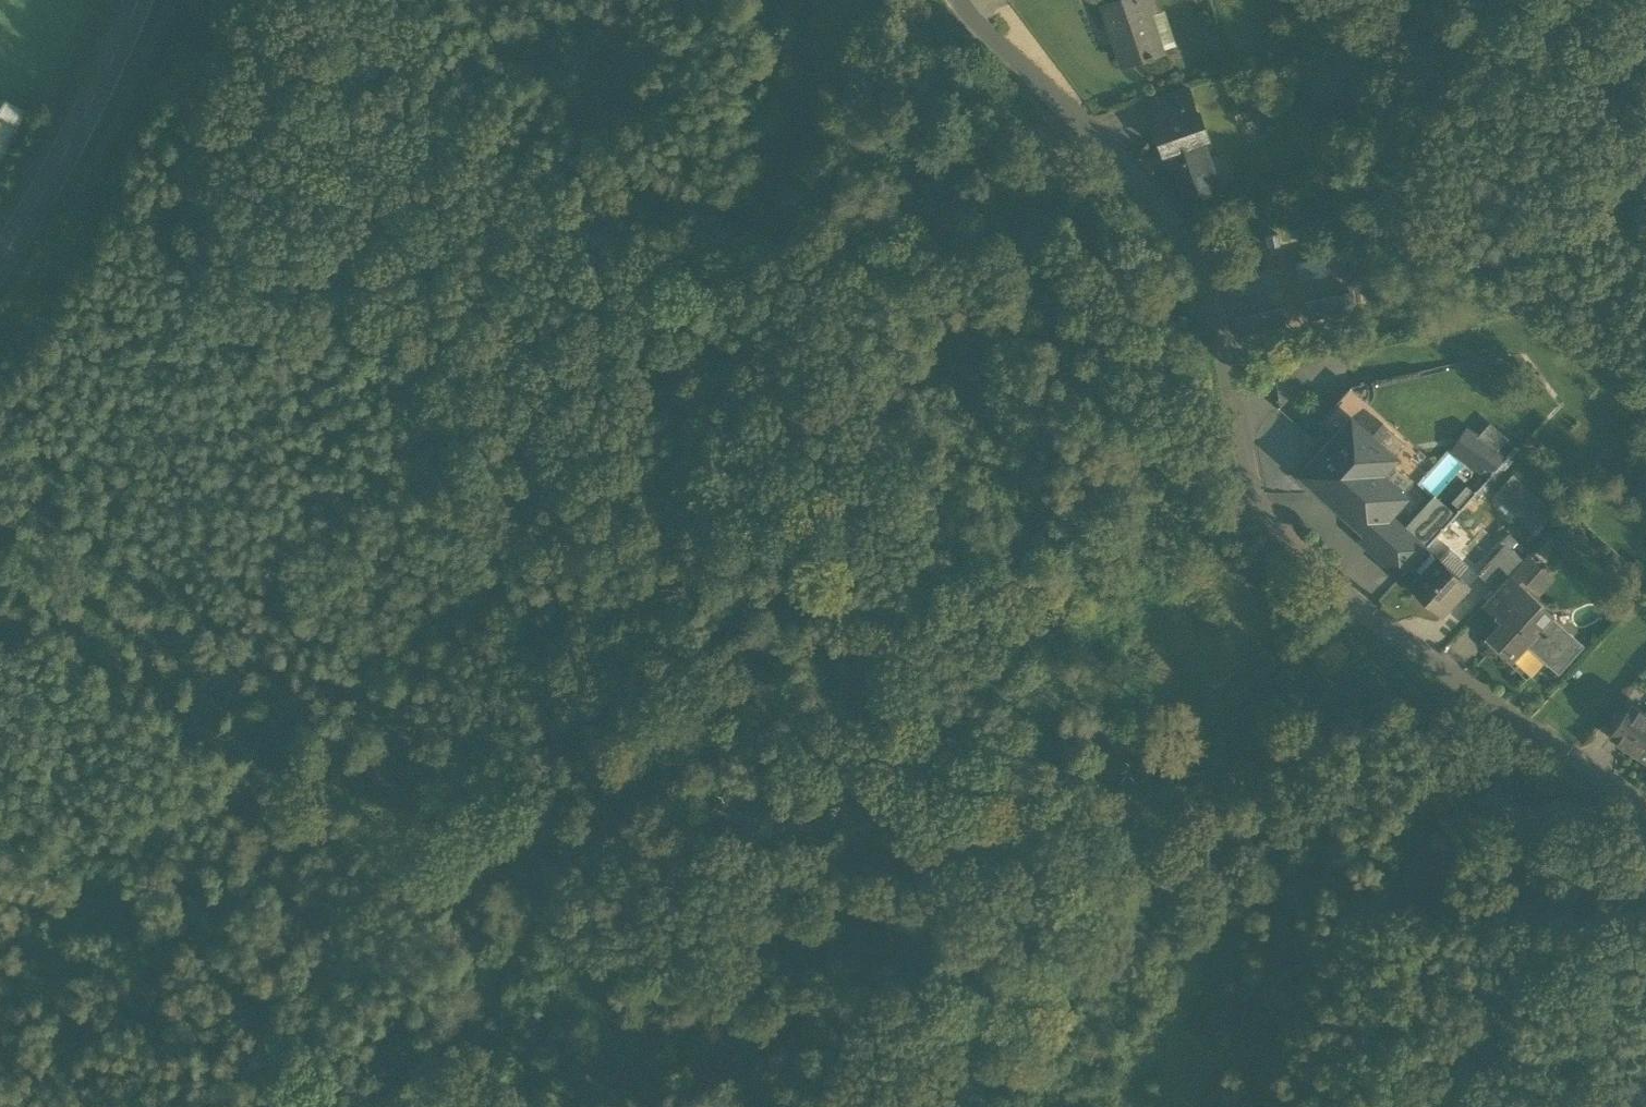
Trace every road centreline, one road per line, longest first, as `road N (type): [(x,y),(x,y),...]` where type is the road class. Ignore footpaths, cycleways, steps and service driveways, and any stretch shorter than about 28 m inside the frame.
road 1 (track): [(837,0),(829,49),(761,206),(591,815),(561,876),(382,1106)]
road 2 (residential): [(1645,811),(1393,639),(1261,503),(1217,292),(1152,196),(955,0)]
road 3 (track): [(1195,1106),(1247,713),(1349,595)]
road 4 (secondary): [(0,260),(74,139),(136,0)]

